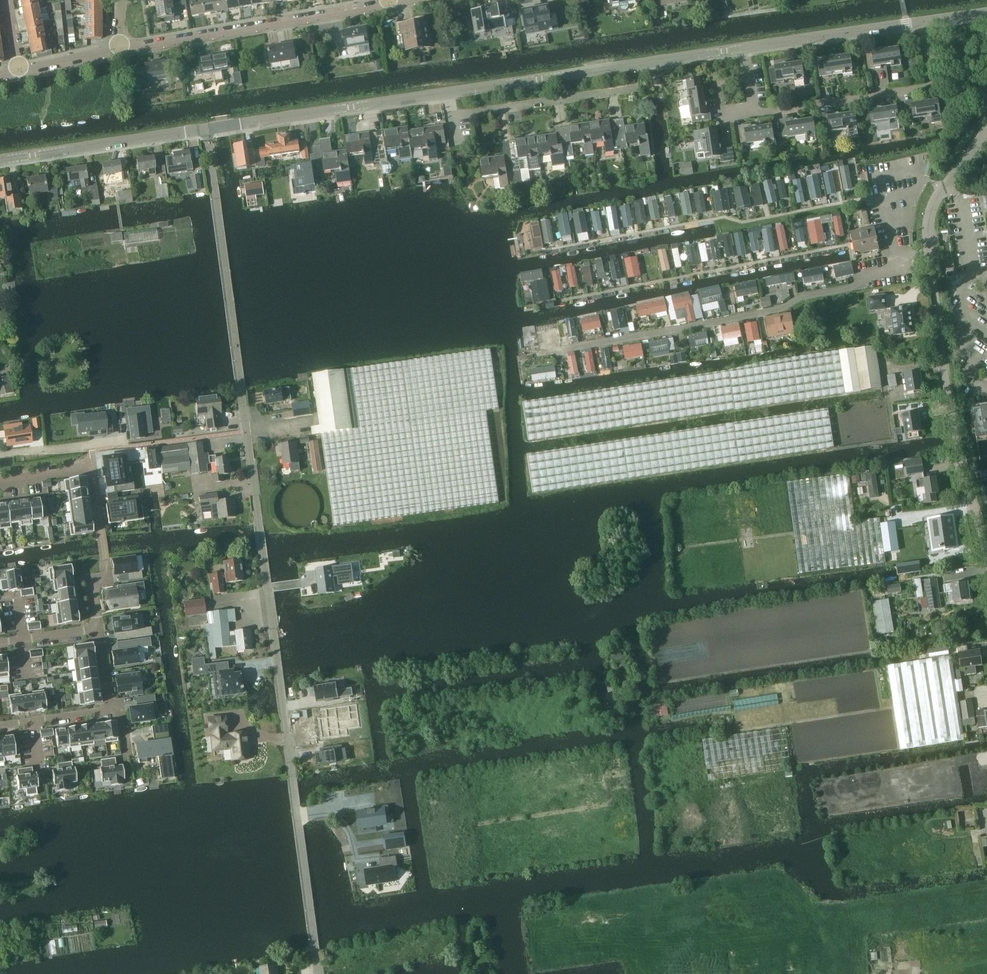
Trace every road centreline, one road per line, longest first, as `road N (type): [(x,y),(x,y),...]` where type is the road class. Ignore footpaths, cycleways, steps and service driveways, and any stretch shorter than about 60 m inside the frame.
road 1 (residential): [(319,973),(206,129)]
road 2 (tertiary): [(206,129),(986,13)]
road 3 (residential): [(118,50),(392,4)]
road 4 (tertiary): [(0,160),(206,129)]
road 5 (residential): [(92,469),(108,579),(92,581),(99,630)]
road 6 (unclassified): [(986,129),(932,210),(931,250)]

